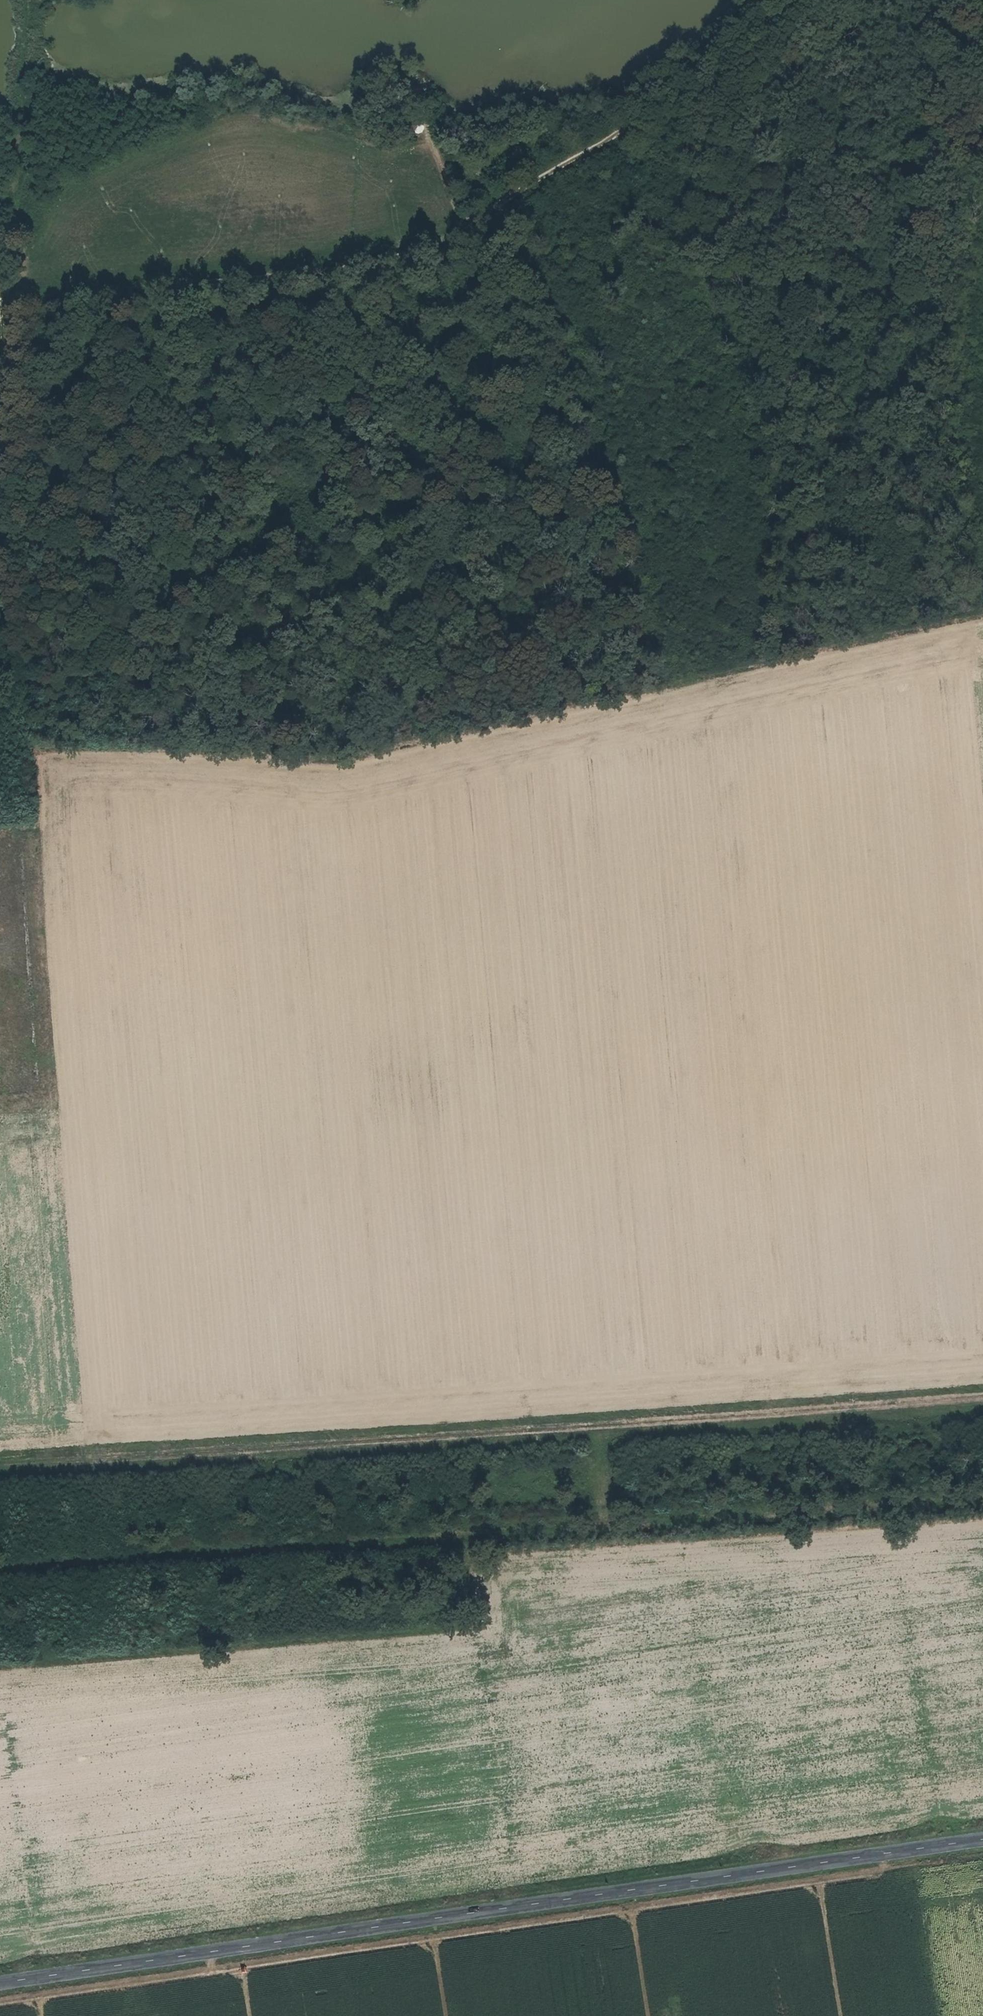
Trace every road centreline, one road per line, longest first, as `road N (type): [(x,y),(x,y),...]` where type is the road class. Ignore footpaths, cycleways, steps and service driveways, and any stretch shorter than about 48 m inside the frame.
road 1 (tertiary): [(982,1839),(0,1983)]
road 2 (track): [(754,0),(728,38),(611,139),(463,215)]

